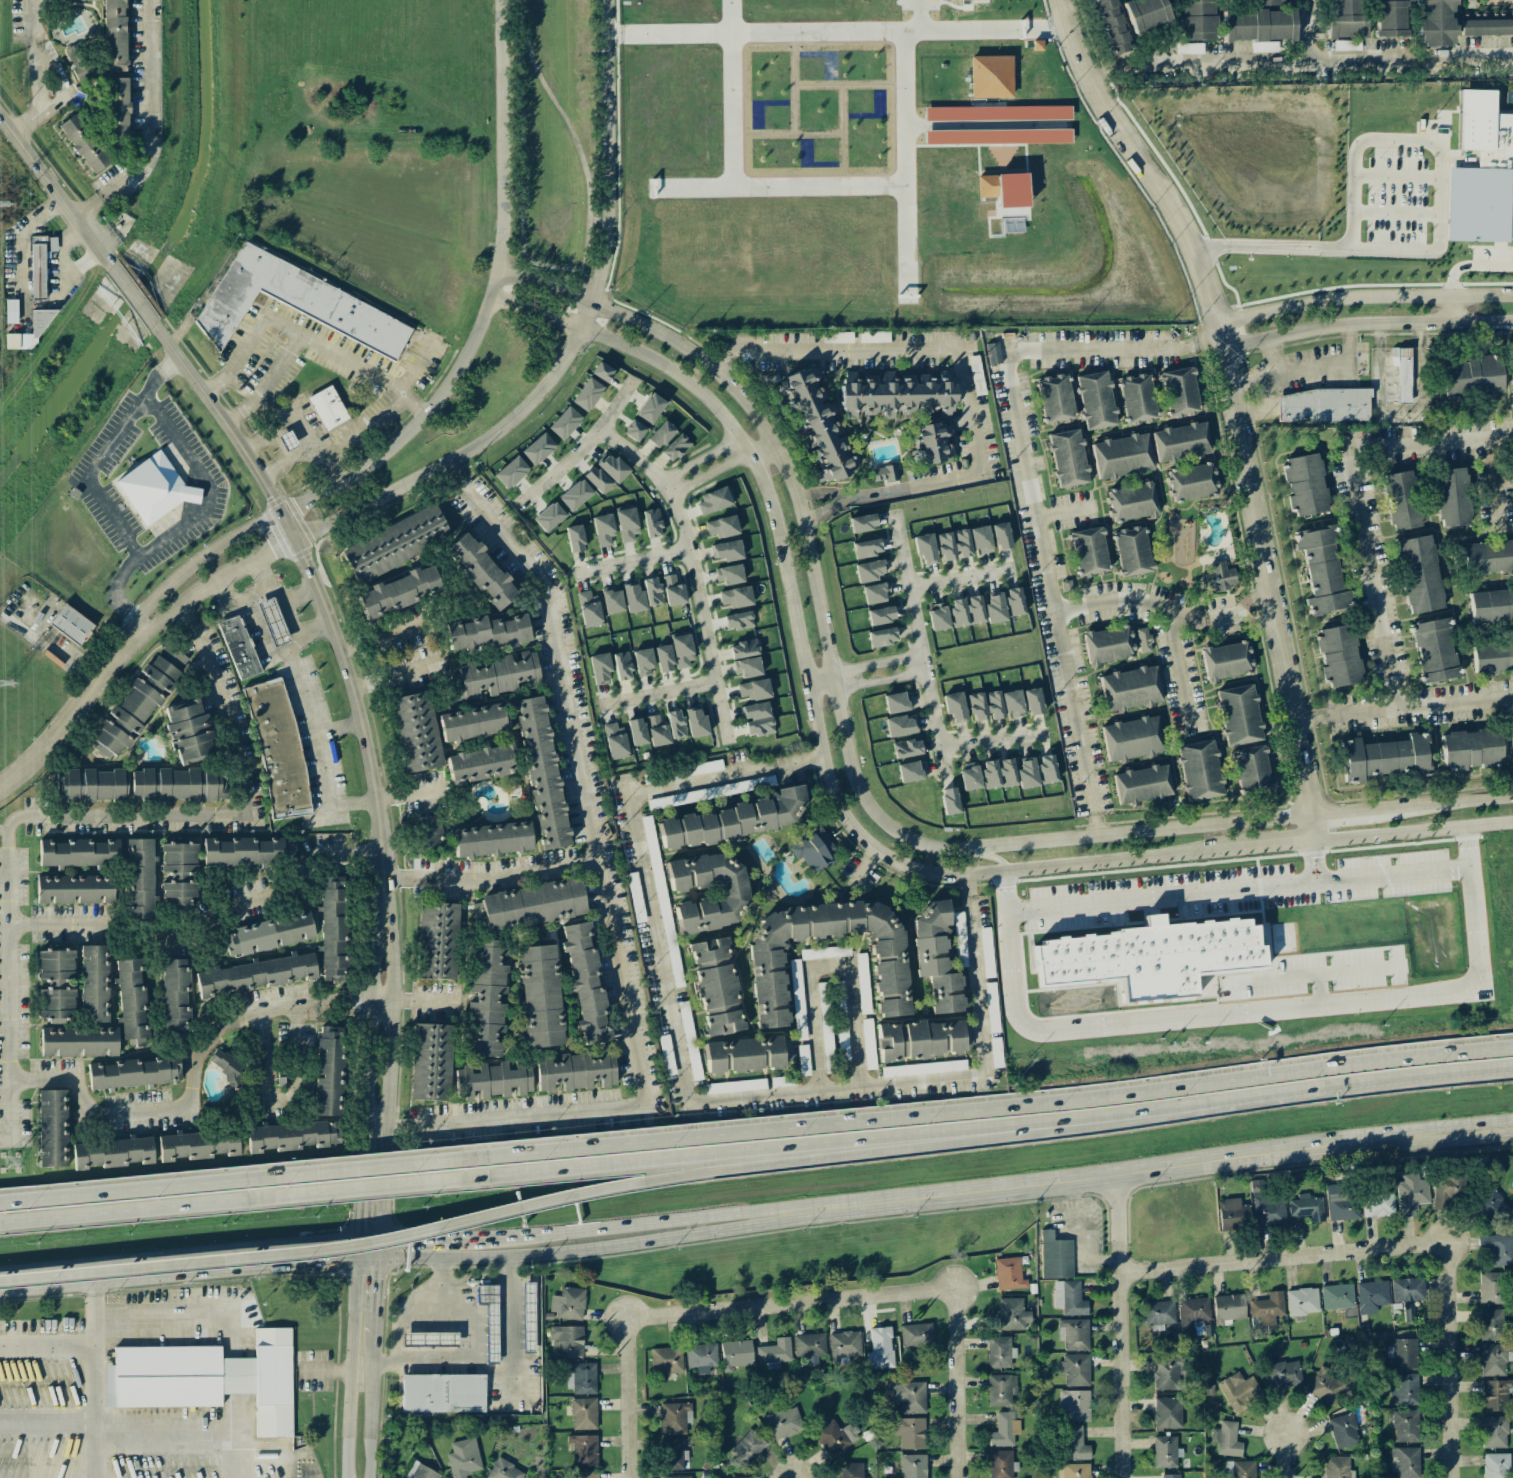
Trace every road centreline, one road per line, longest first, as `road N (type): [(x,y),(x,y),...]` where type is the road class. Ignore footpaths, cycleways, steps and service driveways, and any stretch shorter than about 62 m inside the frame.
road 1 (tertiary): [(1512,796),(961,848),(918,844),(880,819),(852,771),(798,495),(770,440),(717,372)]
road 2 (tertiary): [(491,295),(666,368),(746,451),(769,500),(832,796),(875,852),(904,867),(968,875),(1229,847)]
road 3 (motorway): [(1512,1046),(429,1159)]
road 4 (tertiary): [(1323,837),(1223,335),(1197,254),(1162,183),(1094,80),(1065,0)]
road 5 (motorway): [(0,1284),(352,1249),(707,1173)]
road 6 (tertiary): [(298,539),(461,458),(502,429),(550,384),(584,330),(611,248),(610,0)]
road 7 (secondary): [(830,1210),(1512,1126)]
road 8 (motorway): [(890,1136),(1512,1073)]
road 9 (tertiary): [(500,0),(502,246),(479,327),(455,375),(402,442),(283,511)]
road 10 (motorway): [(433,1182),(890,1136)]
road 11 (secondary): [(378,1260),(590,1251),(830,1210)]
road 12 (tertiary): [(298,539),(366,724),(384,846),(385,933)]
road 13 (secondary): [(830,1210),(798,1206),(464,1239)]
road 14 (secondary): [(359,1242),(0,1275)]
road 15 (residential): [(599,430),(638,460),(681,521),(729,741)]
road 16 (residential): [(892,1294),(654,1314),(630,1331),(629,1408)]
road 17 (motorway): [(0,1224),(324,1193)]
road 18 (motorway): [(322,1169),(0,1200)]
road 19 (secondary): [(0,1294),(313,1265)]
road 20 (residential): [(1118,1175),(1123,1477)]
road 21 (tertiary): [(1512,298),(1322,302),(1255,313),(1223,335)]
road 22 (tertiary): [(1223,335),(1266,340),(1352,324),(1512,322)]
road 23 (residential): [(1393,1247),(1437,1248),(1448,1261),(1454,1477)]
road 24 (residential): [(1393,1247),(1119,1274)]
road 25 (residential): [(893,512),(944,773)]
road 26 (tertiary): [(717,372),(679,342),(499,271)]
road 27 (residential): [(892,1294),(932,1291),(956,1304),(961,1477)]
road 28 (residential): [(921,654),(808,684),(834,690),(925,674)]
road 29 (tertiary): [(155,326),(283,511)]
road 30 (tertiary): [(358,1261),(349,1477)]
road 31 (tertiary): [(385,933),(370,994),(367,1127)]
road 32 (tertiary): [(127,648),(63,730),(0,790)]
road 33 (tertiary): [(1323,837),(1512,822)]
road 34 (tertiary): [(0,114),(111,267)]
road 35 (motorway): [(707,1173),(890,1136)]
road 36 (tertiary): [(283,511),(208,556),(138,625)]
road 37 (residential): [(516,503),(599,430),(631,380)]
road 38 (tertiary): [(127,648),(236,569)]
road 39 (tertiary): [(385,1126),(397,996)]

